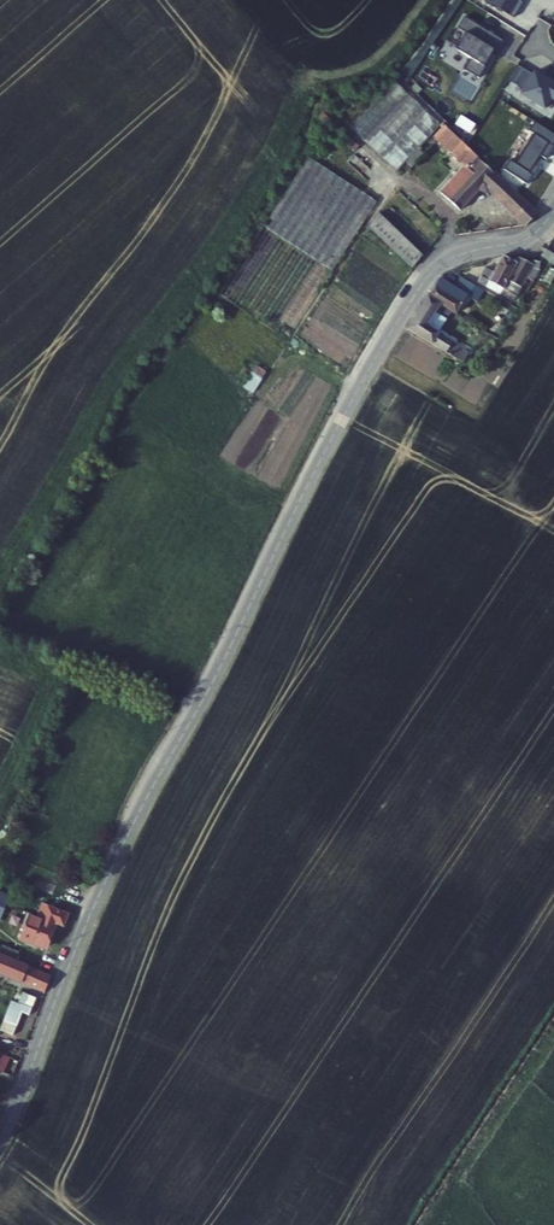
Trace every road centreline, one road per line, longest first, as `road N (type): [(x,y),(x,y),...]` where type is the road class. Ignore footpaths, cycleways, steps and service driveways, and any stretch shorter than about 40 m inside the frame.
road 1 (tertiary): [(553,211),(525,240),(440,266),(398,321),(118,855),(0,1140)]

